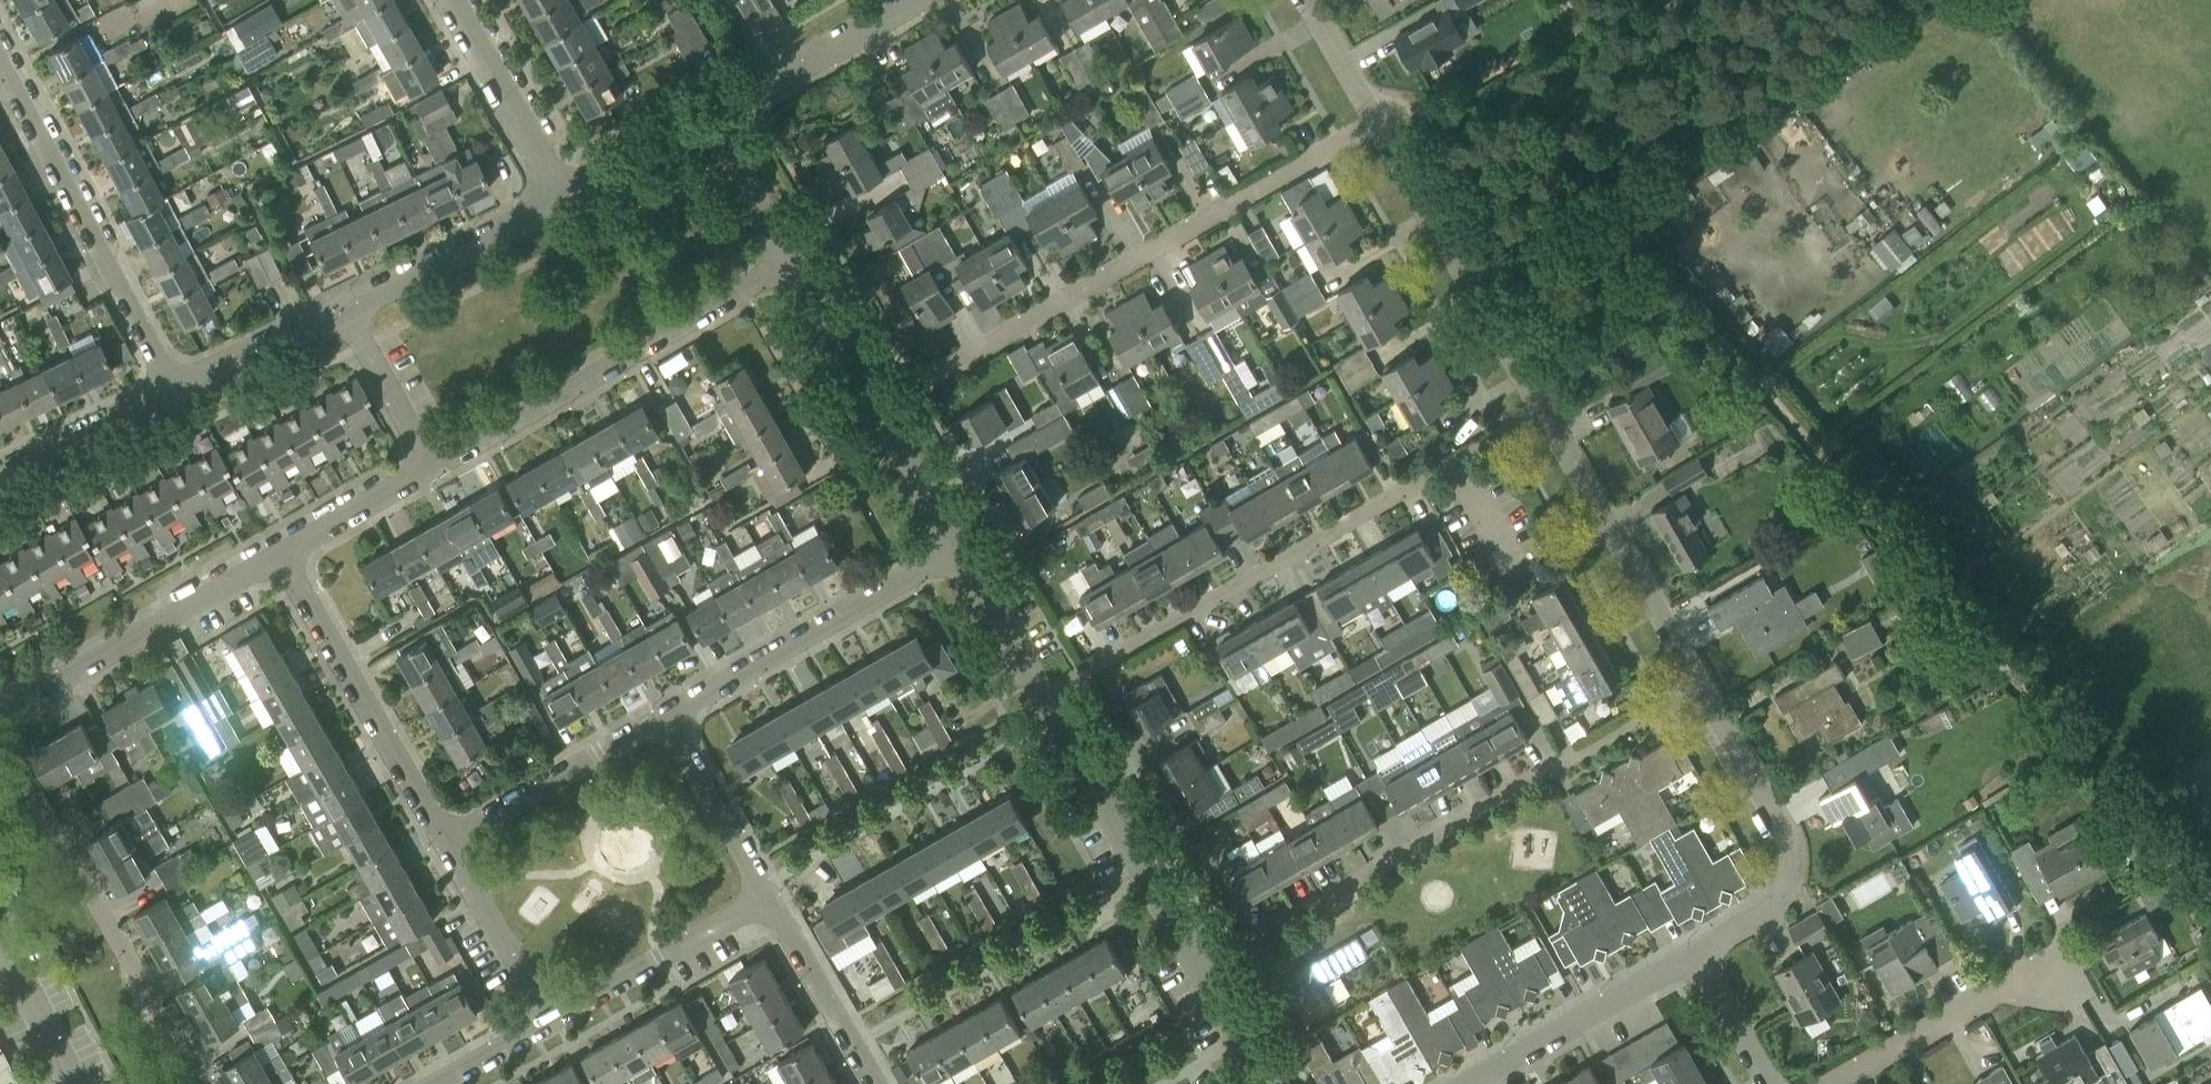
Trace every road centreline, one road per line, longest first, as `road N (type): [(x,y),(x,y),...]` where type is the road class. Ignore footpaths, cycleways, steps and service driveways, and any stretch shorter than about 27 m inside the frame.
road 1 (unclassified): [(876,414),(1373,128)]
road 2 (unclassified): [(1051,712),(1538,419)]
road 3 (unclassified): [(1199,973),(1690,690)]
road 4 (unclassified): [(421,467),(789,262)]
road 5 (residential): [(195,1083),(0,735)]
road 6 (residential): [(179,398),(0,66)]
road 7 (unclassified): [(753,885),(1051,712)]
road 8 (unclassified): [(657,718),(957,550)]
road 9 (unclassified): [(1538,419),(1373,128)]
road 10 (unclassified): [(1682,952),(1762,902),(1778,867),(1768,823),(1690,690)]
road 11 (unclassified): [(447,832),(279,546)]
road 12 (residential): [(0,708),(279,546)]
road 13 (unclassified): [(1690,690),(1538,419)]
road 14 (unclassified): [(1199,973),(1051,712)]
road 15 (unclassified): [(1461,1083),(1682,952)]
road 16 (unclassified): [(343,319),(566,202)]
road 17 (unclassified): [(703,121),(918,0)]
road 18 (unclassified): [(553,1024),(769,910)]
road 19 (unclassified): [(1835,1083),(2050,970)]
road 20 (unclassified): [(447,832),(657,718)]
road 21 (unclassified): [(566,202),(453,0)]
road 22 (unclassified): [(553,1024),(447,832)]
road 23 (unclassified): [(874,1083),(769,910)]
road 24 (unclassified): [(0,492),(179,398)]
road 25 (unclassified): [(753,885),(657,718)]
road 26 (unclassified): [(1051,712),(957,550)]
road 27 (unclassified): [(179,398),(343,319)]
road 28 (unclassified): [(876,414),(789,262)]
road 29 (unclassified): [(421,467),(343,319)]
road 30 (unclassified): [(789,262),(703,121)]
road 31 (unclassified): [(279,546),(421,467)]
road 32 (unclassified): [(566,202),(703,121)]
road 33 (unclassified): [(957,550),(876,414)]
road 34 (residential): [(67,1083),(0,943)]
road 35 (unclassified): [(1760,1083),(1682,952)]
road 36 (unclassified): [(1373,128),(1299,0)]
road 37 (unclassified): [(1265,1083),(1199,973)]
road 38 (unclassified): [(444,1083),(553,1024)]

